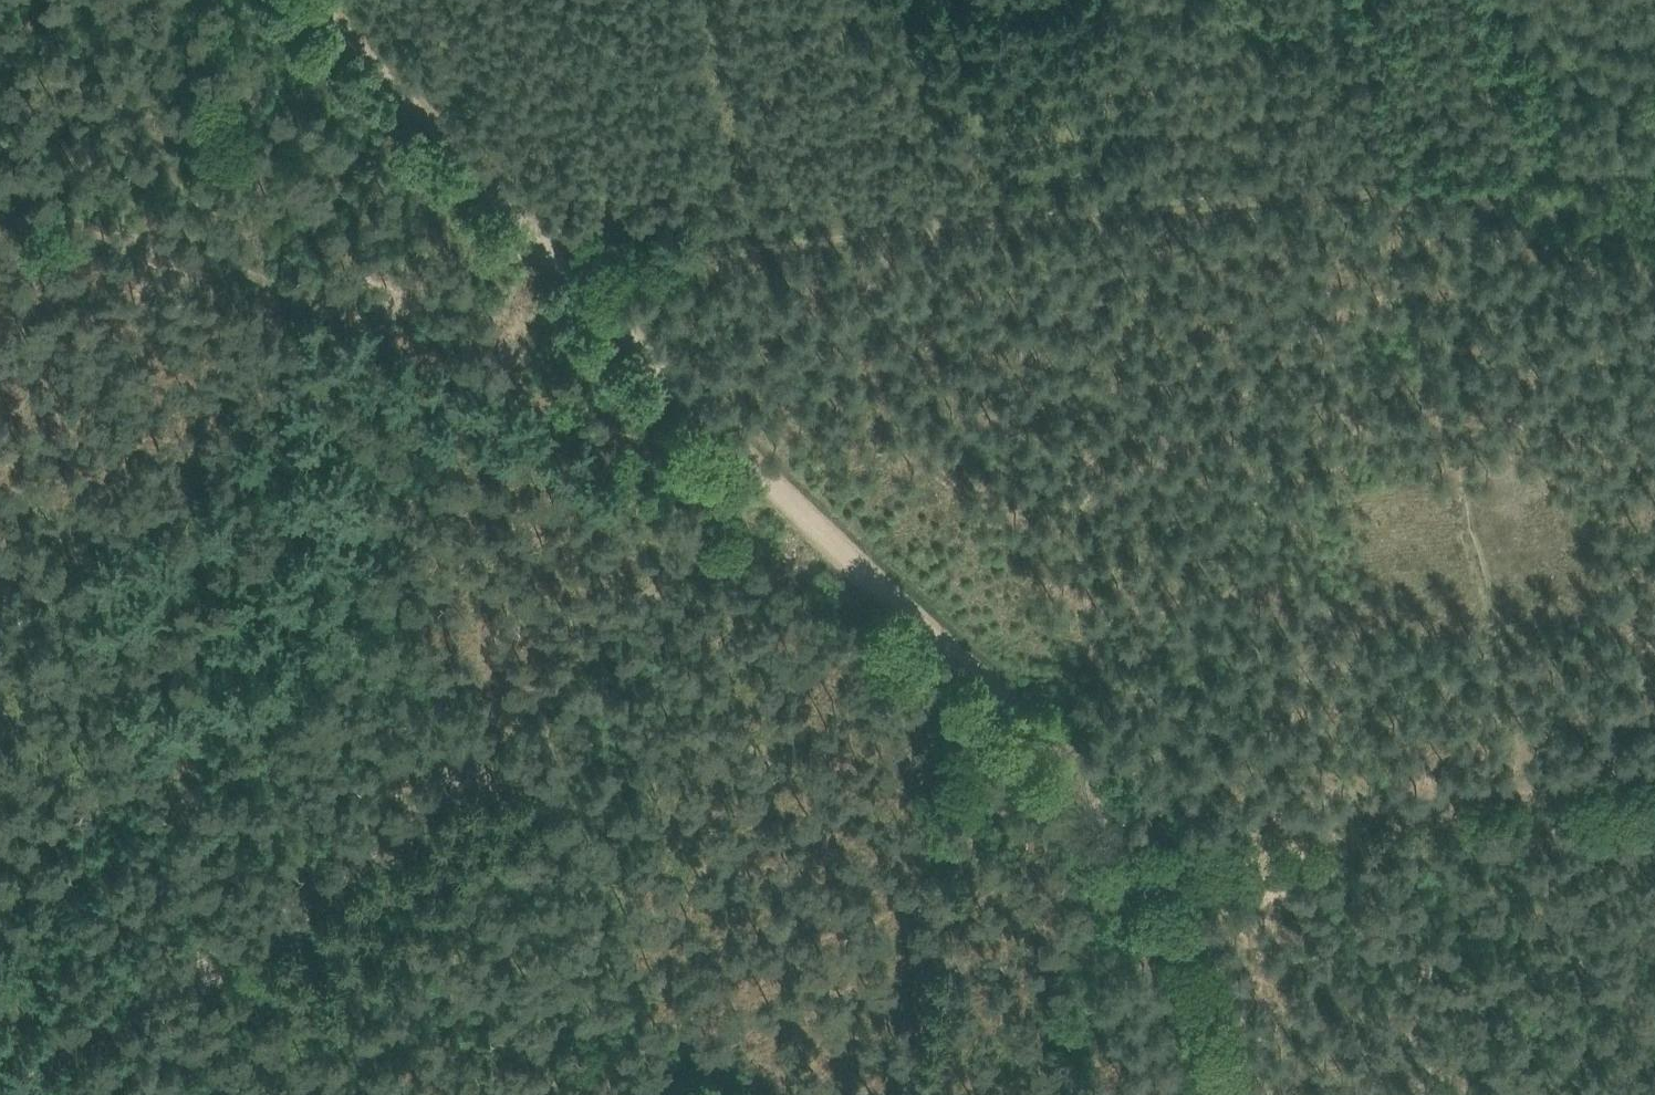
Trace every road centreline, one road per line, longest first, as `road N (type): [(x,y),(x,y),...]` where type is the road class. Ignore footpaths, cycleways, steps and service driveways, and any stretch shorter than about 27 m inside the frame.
road 1 (track): [(322,0),(774,485),(1148,848),(1227,1094)]
road 2 (track): [(305,904),(757,500),(294,292),(0,204)]
road 3 (track): [(580,276),(1654,165)]
road 4 (track): [(1074,1094),(1148,848),(1654,777)]
road 5 (track): [(1403,192),(1530,795)]
road 6 (track): [(0,1082),(305,904)]
road 7 (track): [(305,904),(483,1094)]

